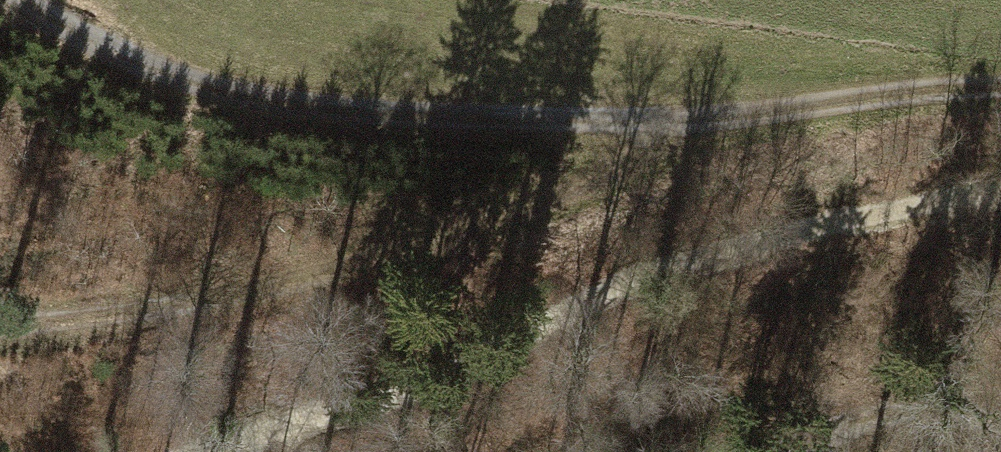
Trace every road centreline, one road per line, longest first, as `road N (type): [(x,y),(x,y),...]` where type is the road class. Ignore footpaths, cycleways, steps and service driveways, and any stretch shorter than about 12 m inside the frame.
road 1 (track): [(18,0),(137,70),(281,110),(649,124),(949,87),(1000,93)]
road 2 (track): [(225,451),(299,422),(436,387),(613,291),(807,229),(1000,194)]
road 3 (track): [(649,124),(604,180),(361,266),(132,313),(0,323)]
road 4 (track): [(1000,427),(970,413),(907,409),(845,425),(796,451)]

